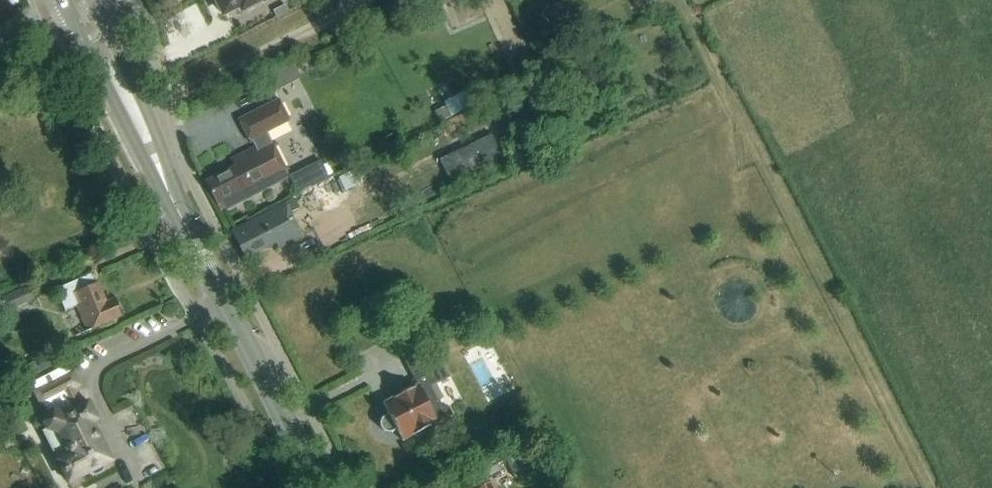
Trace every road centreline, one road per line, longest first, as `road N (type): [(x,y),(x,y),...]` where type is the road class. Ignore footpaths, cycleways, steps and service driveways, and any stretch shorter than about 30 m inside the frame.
road 1 (track): [(678,0),(930,487)]
road 2 (secondary): [(319,487),(77,0)]
road 3 (track): [(132,114),(369,0)]

